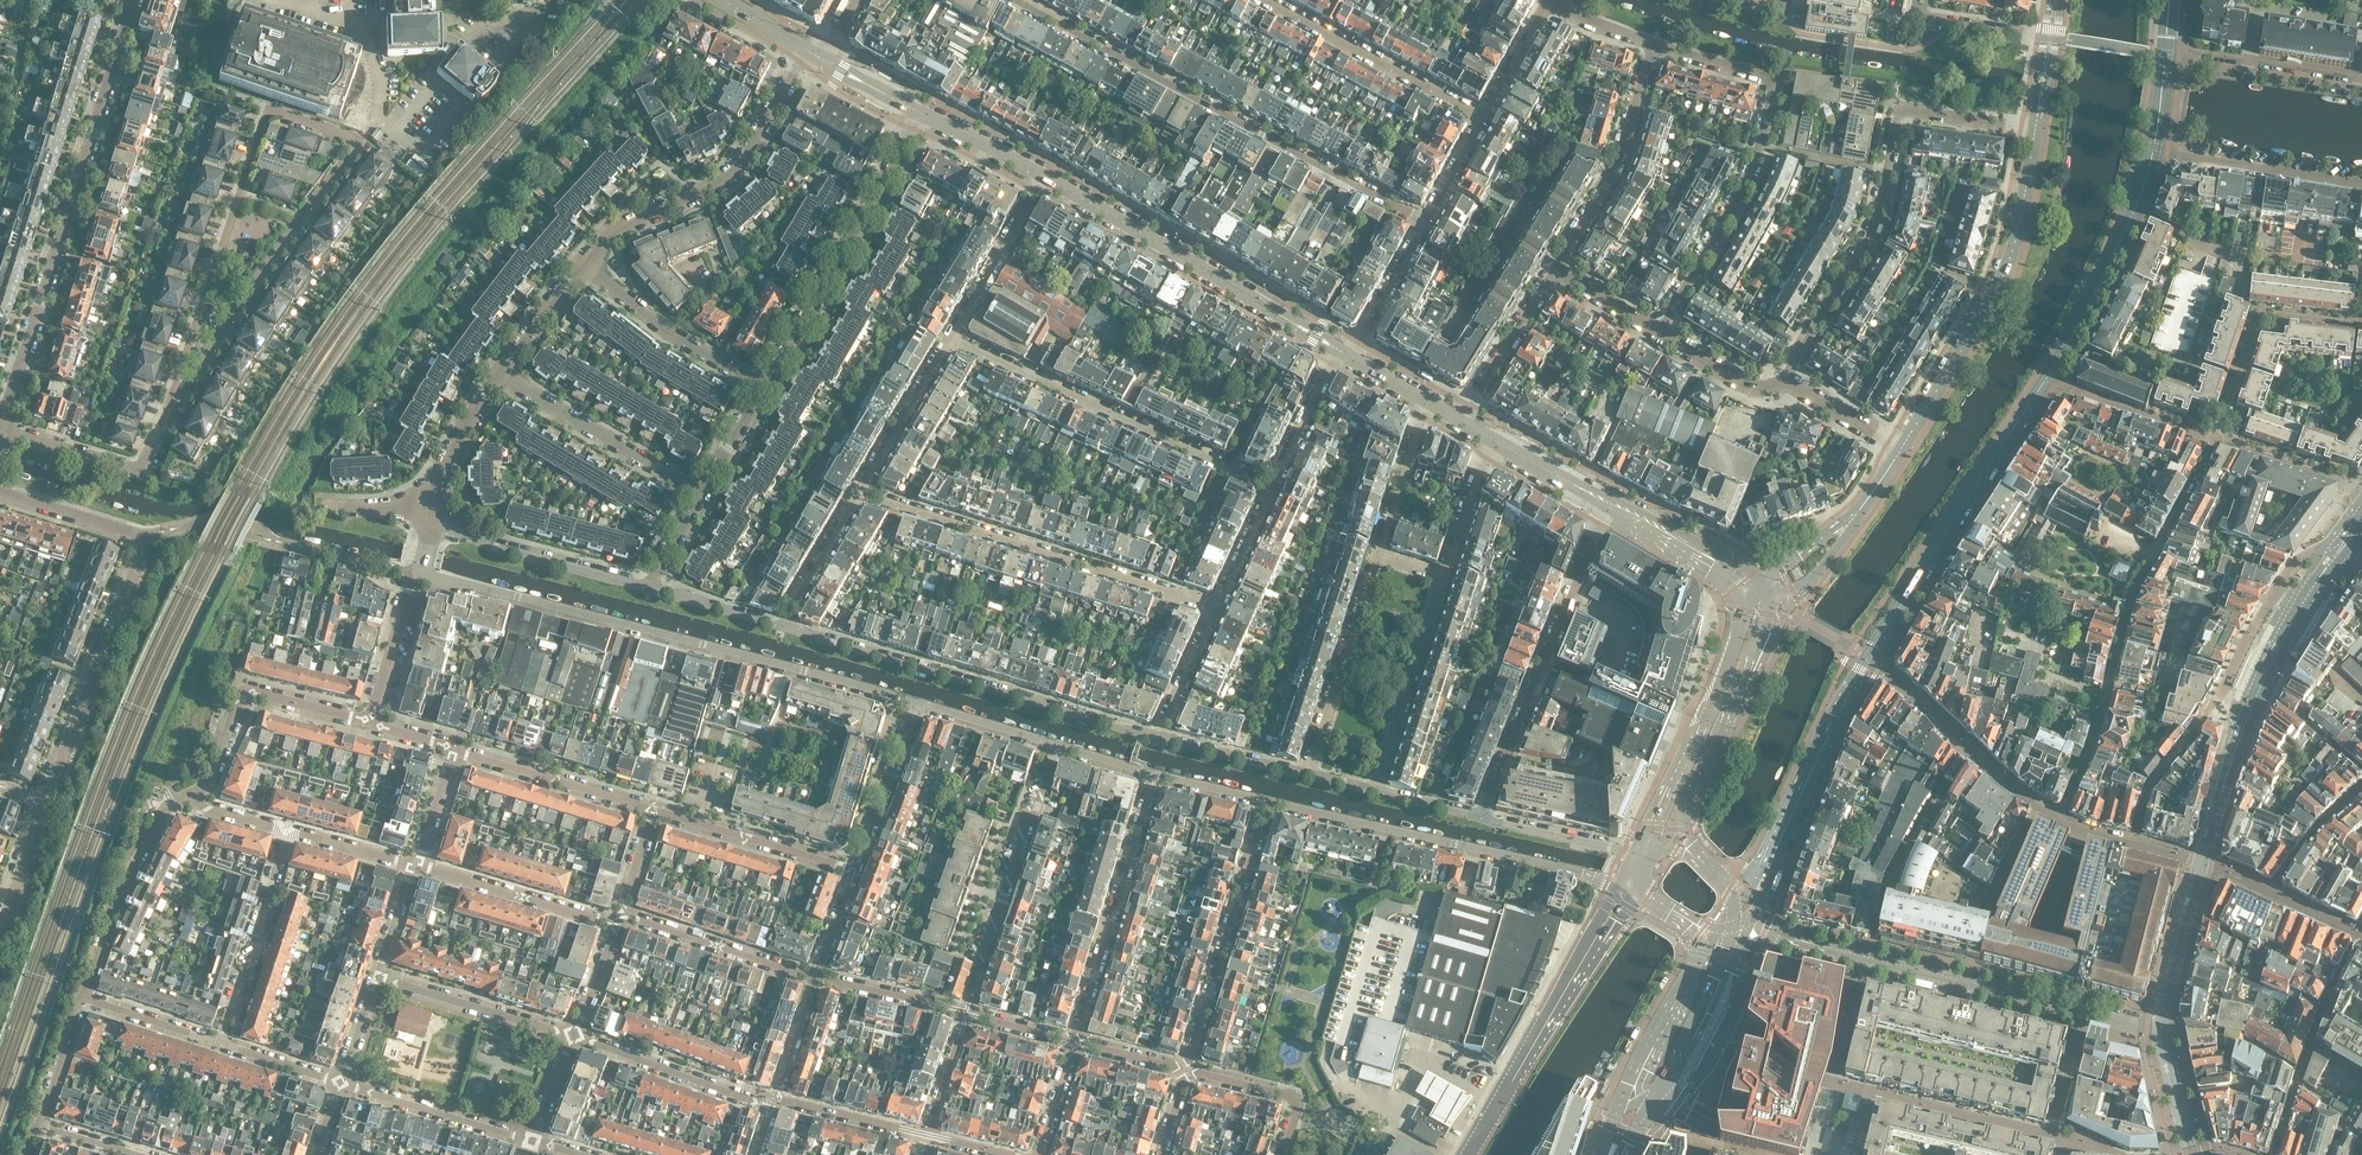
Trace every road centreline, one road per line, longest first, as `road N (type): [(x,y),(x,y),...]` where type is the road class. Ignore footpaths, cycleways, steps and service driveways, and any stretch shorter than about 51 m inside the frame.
road 1 (residential): [(421,573),(916,702)]
road 2 (residential): [(1425,223),(1018,0)]
road 3 (residential): [(1,427),(131,0)]
road 4 (residential): [(46,808),(148,537),(0,490)]
road 5 (residential): [(1787,388),(1789,366),(1877,208),(1900,109),(2035,129)]
road 6 (residential): [(171,412),(360,145),(270,111),(263,115)]
road 7 (residential): [(2219,436),(2134,597),(2094,737),(2059,820)]
road 8 (residential): [(1653,45),(1774,78),(1752,171),(1658,335)]
road 9 (residential): [(1159,738),(780,627)]
road 10 (residential): [(863,492),(1219,610)]
road 11 (residential): [(1266,801),(1622,884)]
road 12 (residential): [(1274,488),(955,339)]
road 13 (secondary): [(1899,448),(1998,286),(2019,223),(2035,129)]
road 14 (secondary): [(1337,348),(1044,176)]
road 15 (residential): [(1482,817),(1606,502)]
road 16 (tertiary): [(1867,657),(2044,375)]
road 17 (residential): [(923,114),(767,398)]
road 18 (residential): [(588,264),(636,221),(721,186),(754,149),(799,62),(812,53)]
road 19 (residential): [(263,115),(171,412)]
road 20 (residential): [(1059,745),(966,1012)]
road 21 (residential): [(1186,1069),(1266,801)]
road 22 (residential): [(1075,1041),(1154,774)]
road 23 (secondary): [(1744,600),(1742,625),(1644,845)]
road 24 (secondary): [(1619,1154),(1738,923)]
road 25 (secondary): [(1670,838),(1775,607)]
road 26 (tertiary): [(2044,375),(2114,248),(2154,148)]
road 27 (residential): [(1262,0),(1483,120)]
road 28 (residential): [(1551,272),(1616,167),(1653,45)]
road 29 (residential): [(190,794),(211,777),(240,697),(250,691),(372,722)]
road 30 (unclassified): [(705,499),(498,374)]
road 31 (residential): [(2342,549),(2298,561),(2247,640),(2220,692),(2237,731)]
road 32 (residential): [(659,591),(472,537),(433,513)]
road 33 (residential): [(84,997),(131,867),(167,808),(190,794)]
road 34 (secondary): [(1705,947),(1628,1081),(1601,1154)]
road 35 (residential): [(2361,322),(2261,312),(2219,436)]
road 36 (residential): [(1867,657),(2039,807)]
road 37 (residential): [(221,1043),(259,942),(255,932),(286,830)]
road 38 (unclassified): [(767,398),(588,264)]
road 39 (residential): [(1309,773),(1377,560)]
road 40 (residential): [(1441,580),(1378,789)]
road 41 (residential): [(1,427),(145,473),(171,412)]
road 42 (tertiary): [(1777,848),(1867,657)]
road 43 (residential): [(771,1107),(573,1036)]
road 44 (residential): [(2154,148),(2361,185)]
road 45 (tertiary): [(2237,731),(2342,549)]
road 46 (residential): [(854,869),(653,809)]
road 47 (residential): [(415,865),(615,923)]
road 48 (residential): [(653,809),(454,750)]
road 49 (residential): [(573,1036),(377,977)]
road 50 (residential): [(622,915),(816,977)]
road 51 (residential): [(341,1083),(532,1141)]
road 52 (residential): [(2361,87),(2166,56)]
road 53 (residential): [(1964,985),(1988,902),(2039,807)]
road 54 (residential): [(1044,176),(955,339)]
road 55 (residential): [(2044,375),(2219,436)]
road 56 (secondary): [(1622,884),(1533,1044)]
road 57 (secondary): [(1533,1044),(1635,892)]
road 58 (residential): [(955,339),(863,492)]
road 59 (residential): [(854,869),(916,702)]
road 60 (residential): [(1461,422),(1551,272)]
road 61 (tertiary): [(2159,1029),(2202,862)]
road 62 (residential): [(1282,1154),(1297,1106),(1291,1096),(1186,1069)]
road 63 (residential): [(1377,560),(1425,400)]
road 64 (residential): [(1644,845),(1621,851),(1482,817)]
road 65 (residential): [(372,722),(407,590),(421,573)]
road 66 (residential): [(863,492),(780,627)]
road 67 (residential): [(775,1097),(926,1135)]
road 68 (residential): [(433,513),(443,470),(498,374)]
road 69 (secondary): [(1775,607),(1815,575),(1873,490)]
road 70 (residential): [(1309,773),(1159,738)]
road 71 (residential): [(966,1012),(816,977)]
road 72 (residential): [(1274,488),(1337,348)]
road 73 (residential): [(1353,357),(1425,223)]
road 74 (residential): [(2051,37),(1916,14),(1919,0)]
road 75 (residential): [(1489,438),(1441,580)]
road 76 (residential): [(2219,436),(2361,483)]
road 77 (residential): [(916,702),(1059,745)]
road 78 (residential): [(2059,820),(2202,862)]
road 79 (residential): [(276,542),(421,573)]
road 80 (residential): [(2059,1154),(2054,1139),(2082,1013)]
road 81 (residential): [(84,997),(221,1043)]
road 82 (secondary): [(1767,580),(1636,519)]
road 83 (residential): [(498,374),(588,264)]
road 84 (residential): [(1787,388),(1749,385),(1658,335)]
road 85 (residential): [(1159,738),(1219,610)]
road 86 (secondary): [(1873,490),(1767,580)]
road 87 (residential): [(1483,120),(1549,0)]
road 88 (residential): [(38,1125),(84,997)]
road 89 (secondary): [(1044,176),(923,114)]
road 90 (tertiary): [(2202,862),(2237,731)]
road 91 (secondary): [(1636,519),(1744,600)]
road 92 (residential): [(0,934),(46,808)]
road 93 (residential): [(1219,610),(1274,488)]
road 94 (residential): [(286,830),(415,865)]
road 95 (secondary): [(1606,502),(1489,438)]
road 96 (residential): [(966,1012),(926,1135)]
road 97 (tertiary): [(2191,1154),(2159,1029)]
road 98 (secondary): [(1468,1154),(1533,1044)]
road 99 (residential): [(1899,448),(1787,388)]
road 100 (residential): [(775,1097),(816,977)]
road 101 (secondary): [(923,114),(812,53)]
road 102 (residential): [(1864,960),(1907,841)]
road 103 (residential): [(221,1043),(341,1083)]
road 104 (residential): [(780,627),(659,591)]
road 105 (residential): [(1832,1081),(1864,960)]
road 106 (residential): [(1658,335),(1551,272)]
road 107 (residential): [(415,865),(454,750)]
road 108 (residential): [(2082,1013),(1964,985)]
road 109 (residential): [(615,923),(573,1036)]

